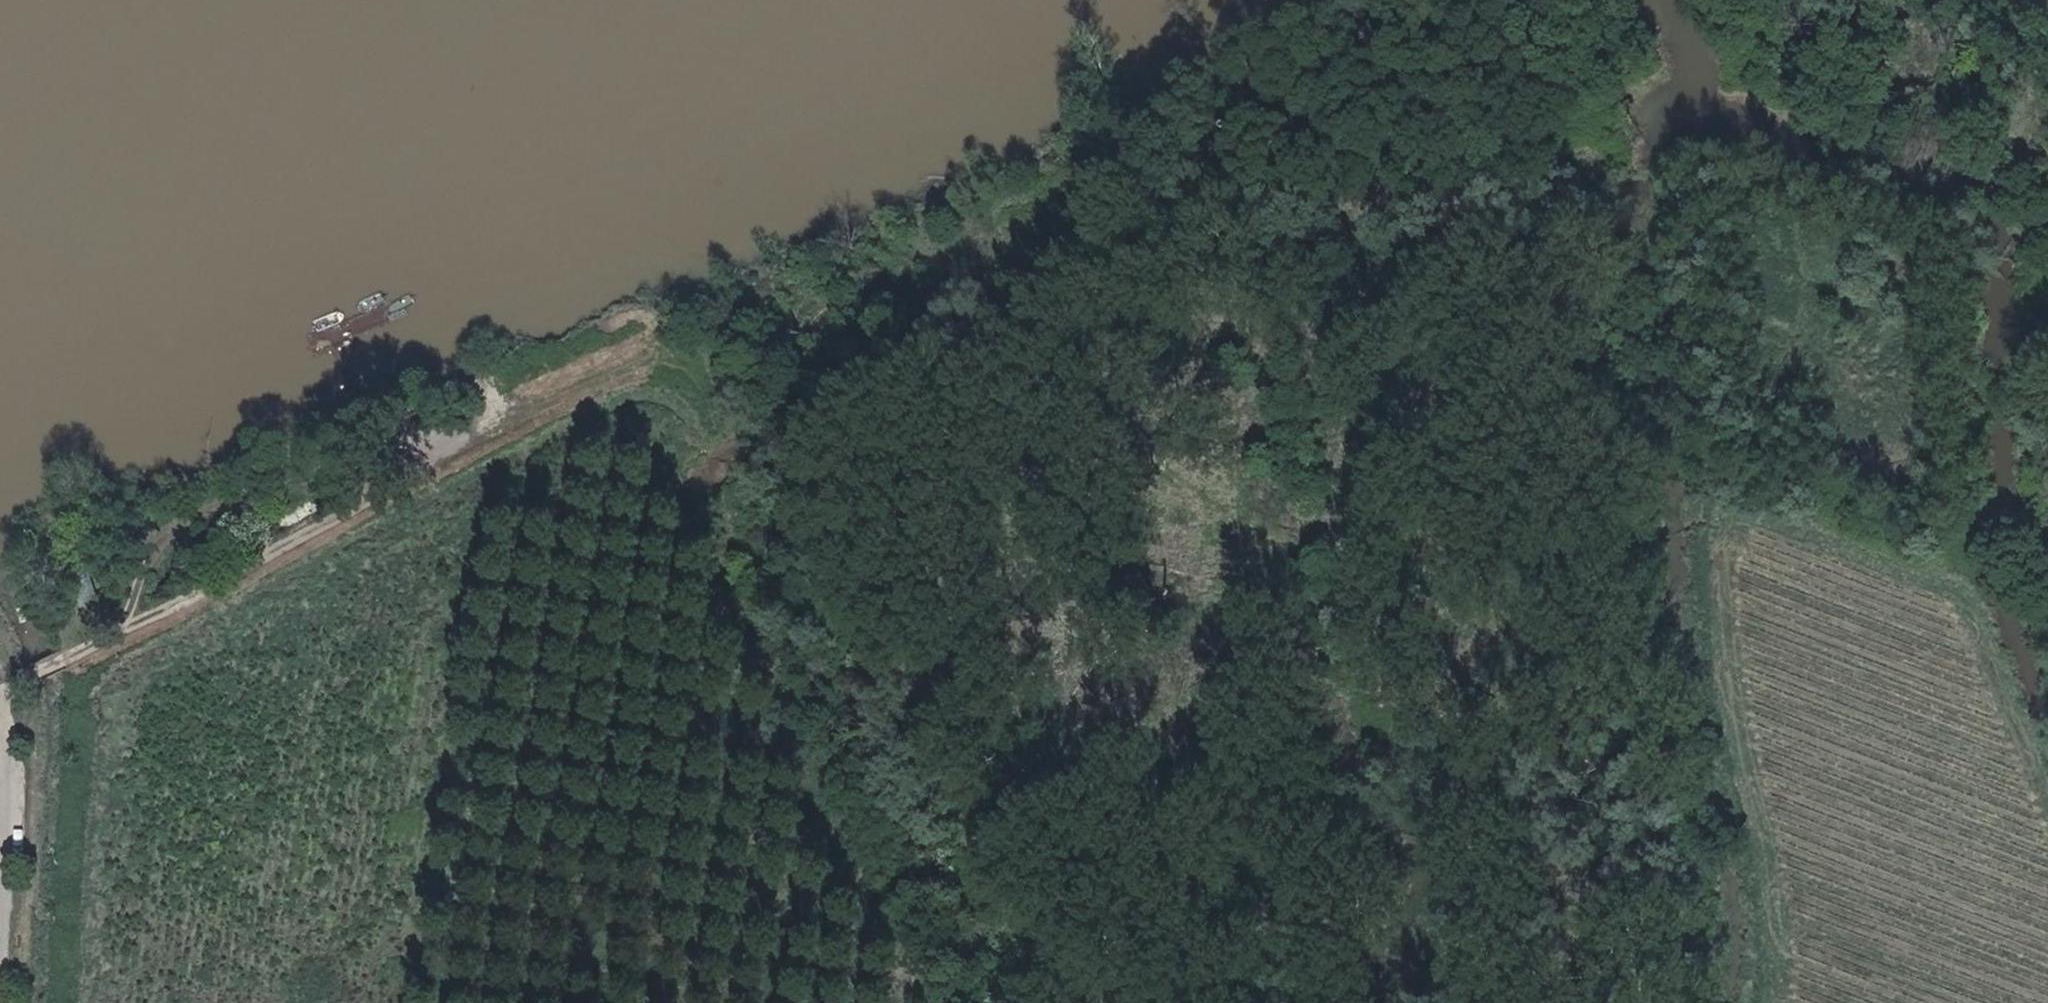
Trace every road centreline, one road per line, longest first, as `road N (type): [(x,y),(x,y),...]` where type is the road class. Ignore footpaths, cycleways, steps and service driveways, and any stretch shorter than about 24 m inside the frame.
road 1 (unclassified): [(13,692),(1,1002)]

